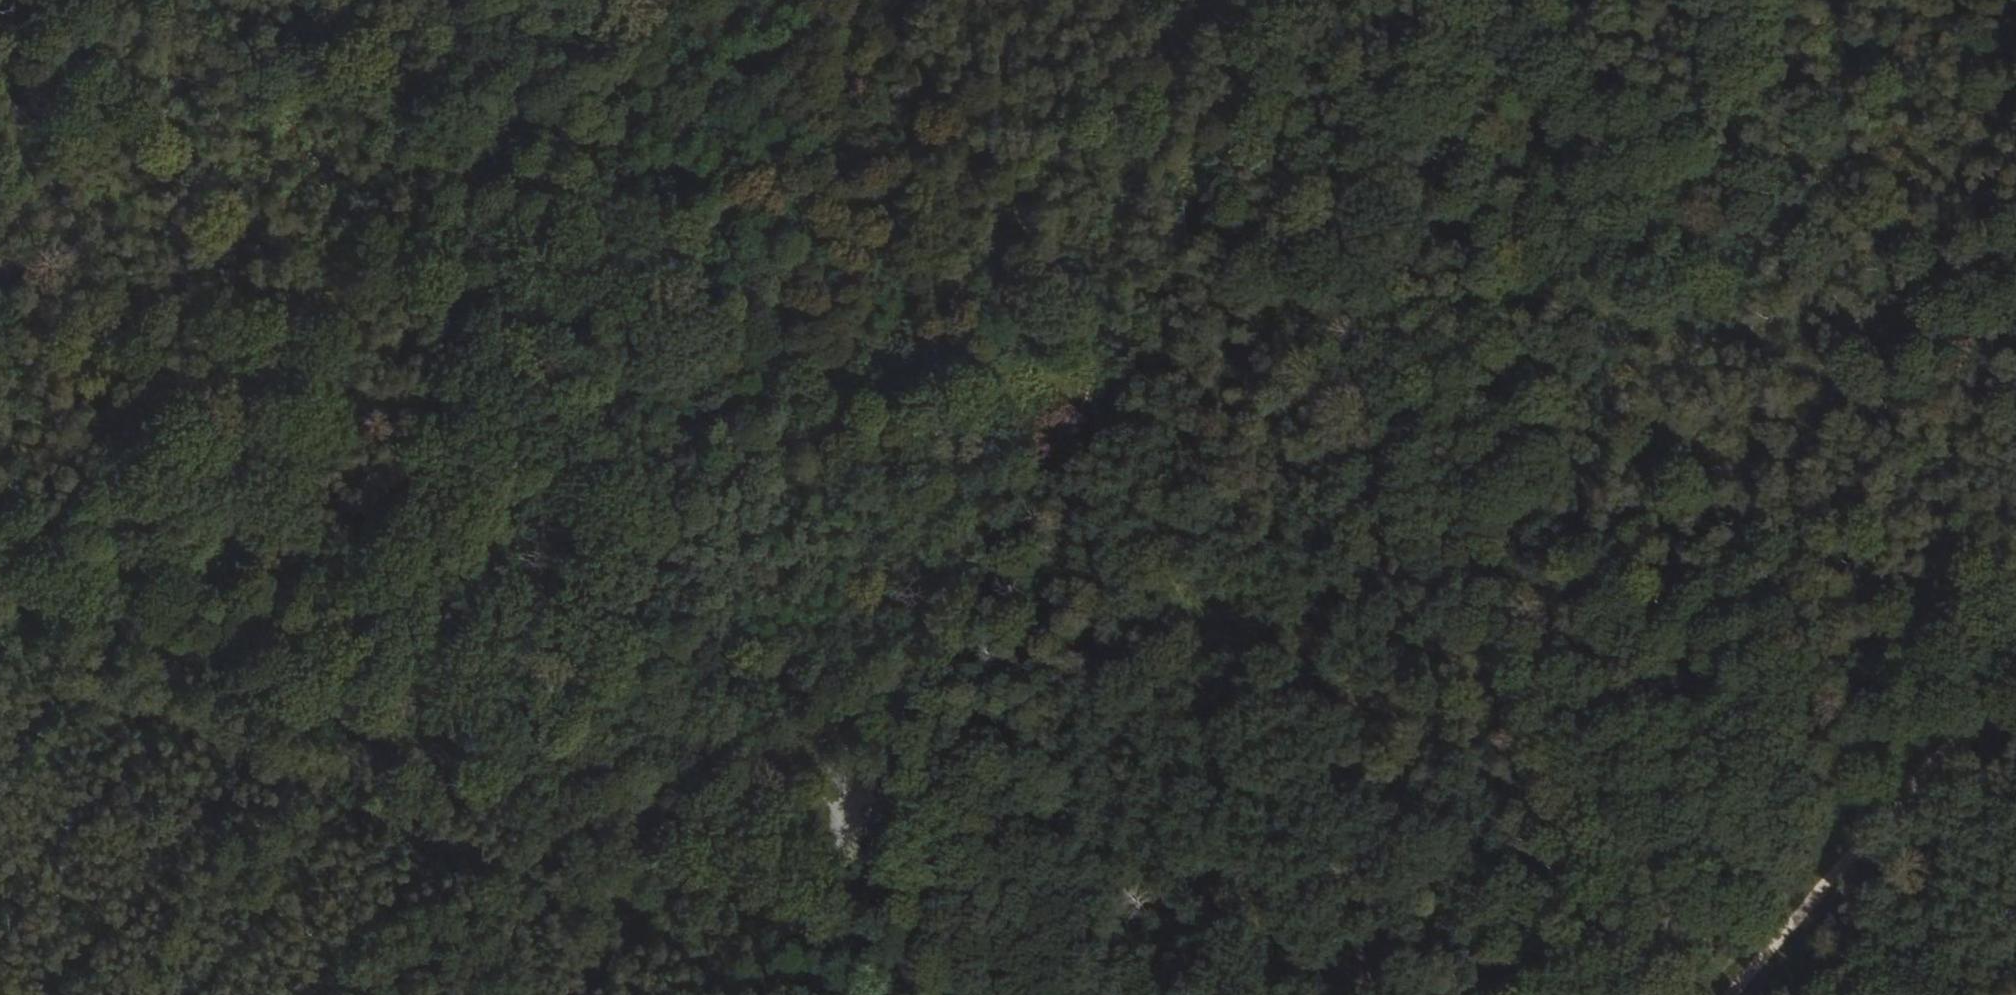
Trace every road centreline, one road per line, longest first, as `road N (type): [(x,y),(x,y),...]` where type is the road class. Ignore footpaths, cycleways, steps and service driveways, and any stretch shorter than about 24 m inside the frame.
road 1 (track): [(919,994),(0,610)]
road 2 (track): [(1720,994),(2015,667)]

